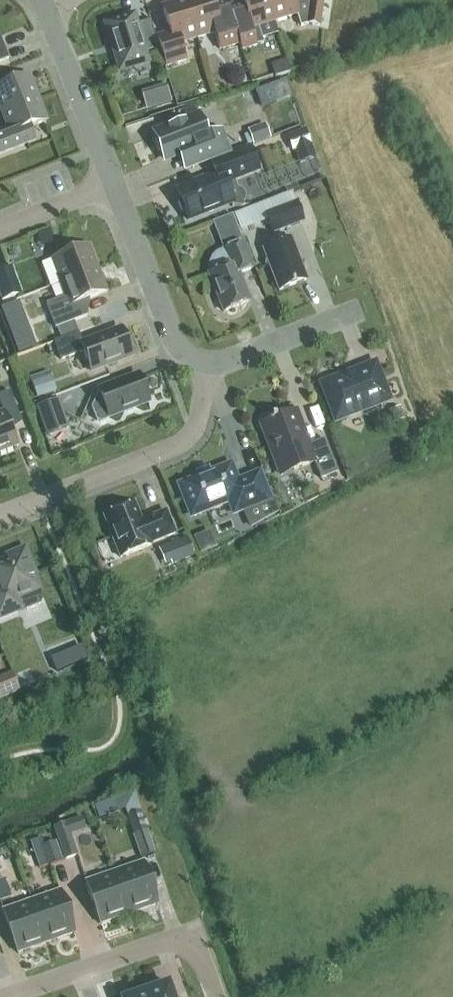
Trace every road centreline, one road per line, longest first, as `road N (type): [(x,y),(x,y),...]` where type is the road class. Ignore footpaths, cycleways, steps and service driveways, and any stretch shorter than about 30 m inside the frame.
road 1 (residential): [(208,364),(200,416),(182,443),(0,516)]
road 2 (residential): [(8,996),(182,934),(197,940),(217,996)]
road 3 (residential): [(114,184),(177,344),(208,364)]
road 4 (residential): [(45,6),(114,184)]
road 5 (residential): [(208,364),(361,310)]
road 6 (residential): [(0,229),(114,184)]

